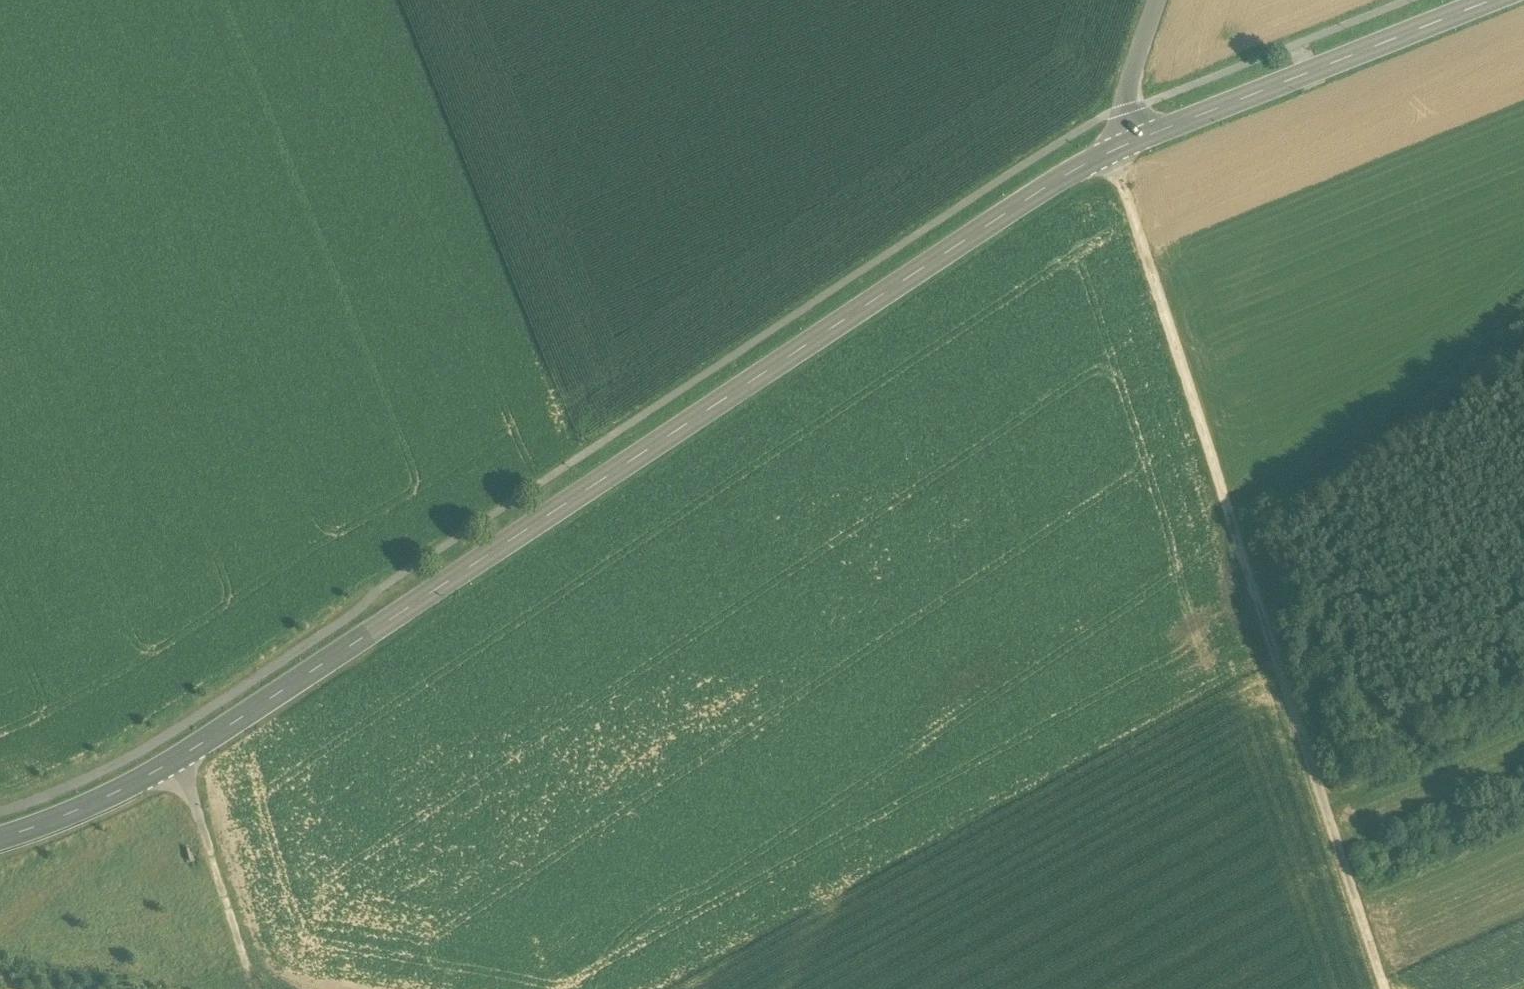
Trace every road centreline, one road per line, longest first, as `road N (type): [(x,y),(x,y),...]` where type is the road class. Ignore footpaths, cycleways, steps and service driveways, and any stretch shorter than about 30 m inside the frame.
road 1 (tertiary): [(1139,139),(1047,185),(169,765),(89,808),(0,840)]
road 2 (track): [(1115,149),(1385,988)]
road 3 (tertiary): [(1492,0),(1139,139)]
road 4 (track): [(169,765),(196,808),(254,988)]
road 5 (unclassified): [(1162,0),(1131,90),(1139,139)]

